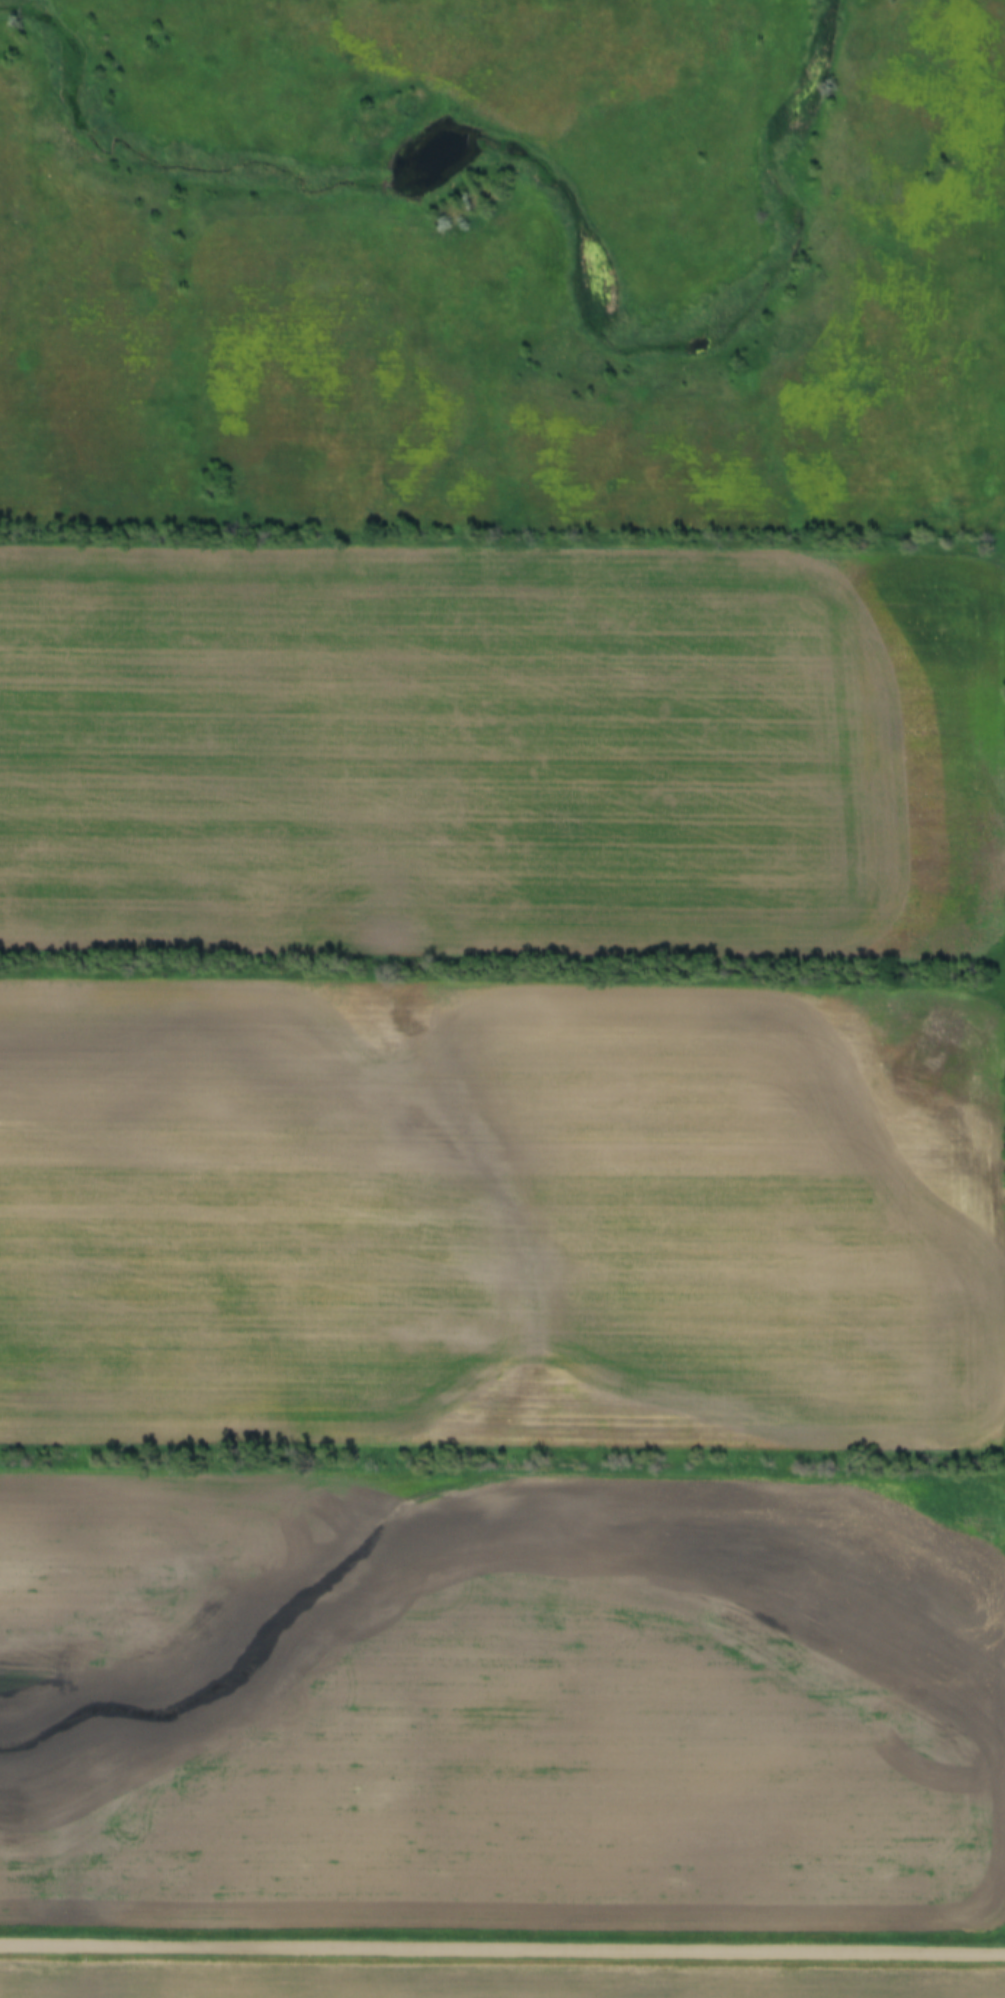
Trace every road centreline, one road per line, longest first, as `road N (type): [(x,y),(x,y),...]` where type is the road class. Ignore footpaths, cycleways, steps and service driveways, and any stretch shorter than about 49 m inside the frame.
road 1 (residential): [(1004,1954),(0,1947)]

